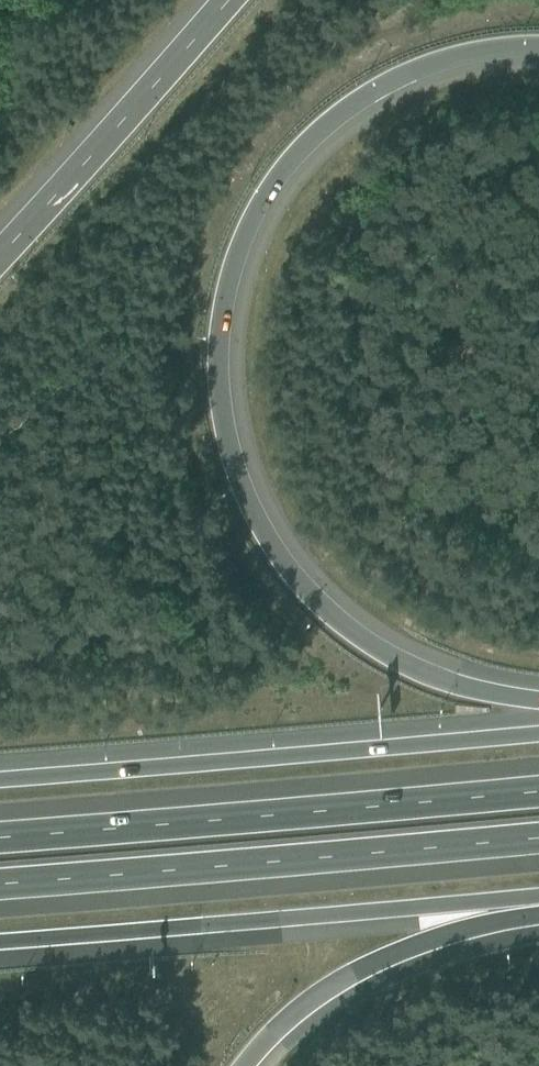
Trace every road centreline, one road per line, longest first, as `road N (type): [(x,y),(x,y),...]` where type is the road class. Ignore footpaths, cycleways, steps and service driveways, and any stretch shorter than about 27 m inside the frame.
road 1 (motorway): [(538,701),(471,690),(409,665),(310,598),(264,533),(231,460),(216,380),(222,300),(242,240),(295,152),(362,96),(408,74),(467,55),(538,49)]
road 2 (motorway): [(538,727),(0,771)]
road 3 (motorway): [(538,791),(0,835)]
road 4 (motorway): [(0,881),(538,838)]
road 5 (motorway): [(0,941),(538,900)]
road 6 (motorway): [(231,0),(0,257)]
road 7 (motorway): [(242,1065),(295,1011),(383,956),(538,908)]

